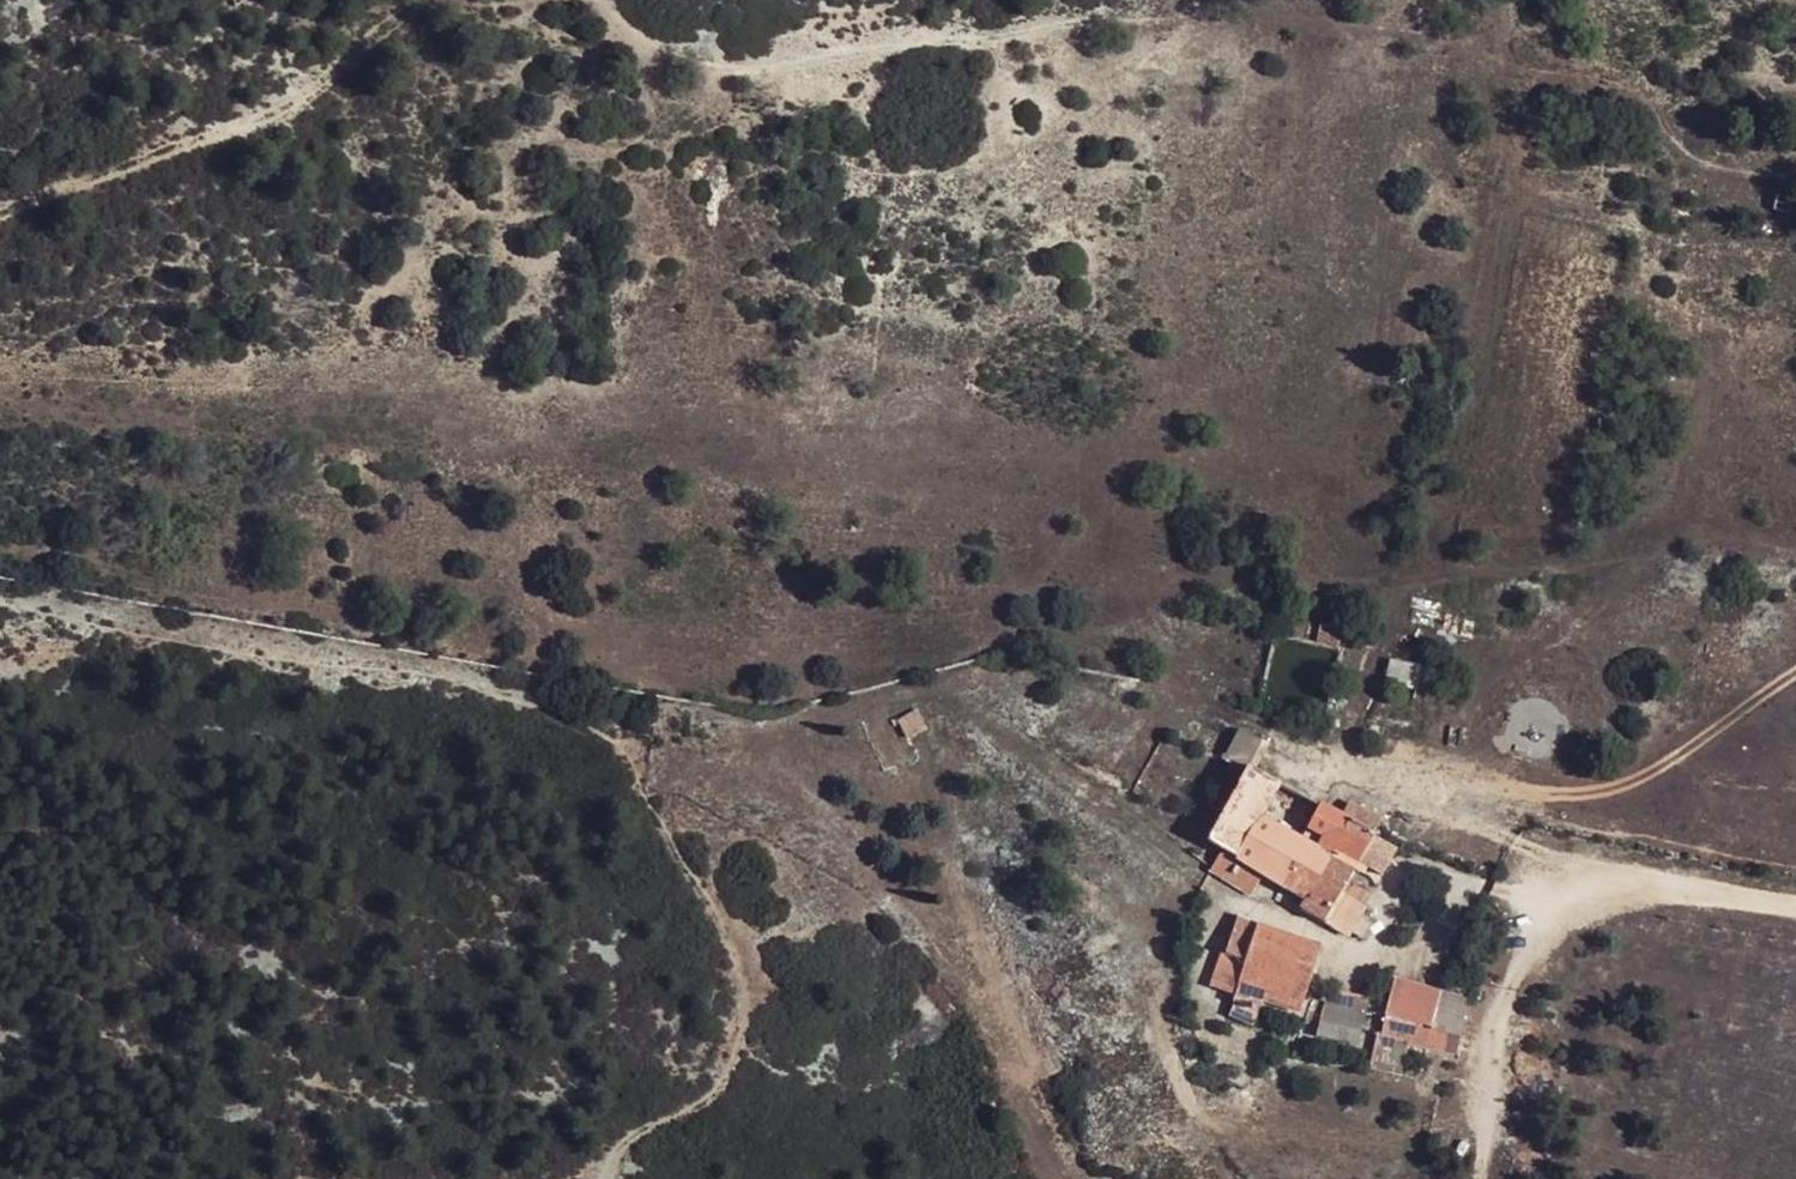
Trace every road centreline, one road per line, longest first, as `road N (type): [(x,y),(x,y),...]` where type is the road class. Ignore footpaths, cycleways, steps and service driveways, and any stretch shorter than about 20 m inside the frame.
road 1 (track): [(0,600),(312,666),(456,682),(605,740),(692,857),(757,1027),(733,1080),(625,1151),(617,1178)]
road 2 (track): [(624,0),(638,28),(709,70),(820,60),(952,33),(997,37),(1189,9),(1194,0)]
road 3 (track): [(0,214),(310,92),(392,15),(432,0)]
road 4 (track): [(1795,548),(1727,533),(1660,550),(1584,626),(1487,699)]
road 5 (track): [(1577,896),(1545,912),(1514,977),(1476,1178)]

